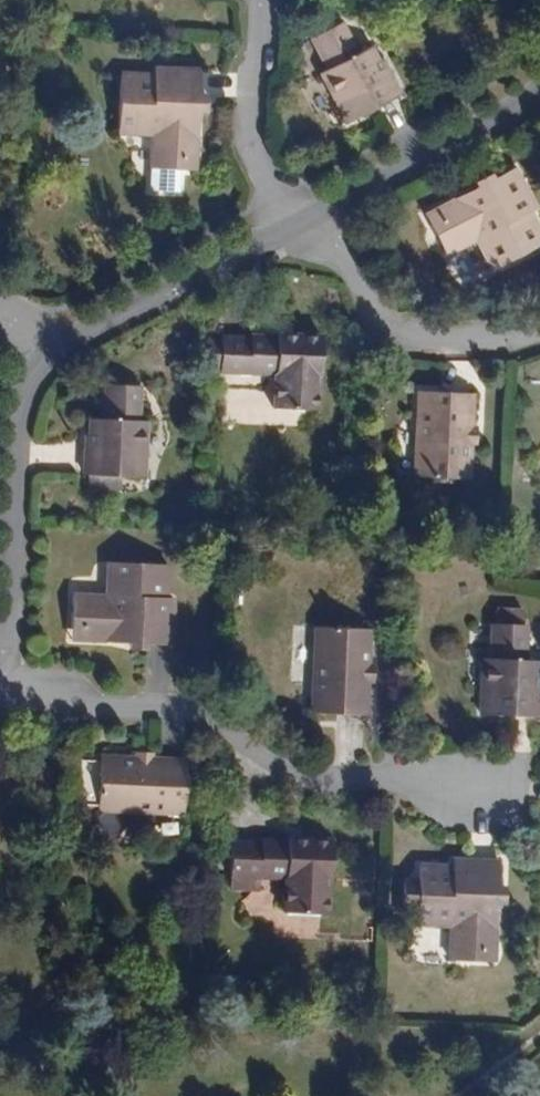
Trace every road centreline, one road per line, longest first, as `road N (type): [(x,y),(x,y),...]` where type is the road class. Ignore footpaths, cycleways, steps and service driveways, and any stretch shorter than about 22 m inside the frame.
road 1 (residential): [(0,684),(91,704),(197,713),(303,778),(472,791)]
road 2 (residential): [(0,636),(17,405),(53,339)]
road 3 (residential): [(300,217),(400,333),(539,340)]
road 4 (residential): [(53,339),(300,217)]
road 5 (residential): [(300,217),(539,86)]
road 6 (residential): [(300,217),(248,145),(254,0)]

